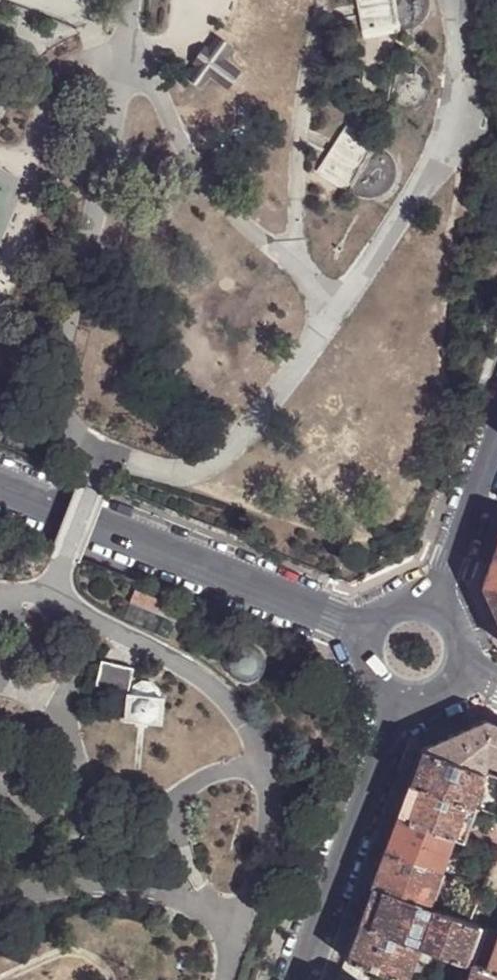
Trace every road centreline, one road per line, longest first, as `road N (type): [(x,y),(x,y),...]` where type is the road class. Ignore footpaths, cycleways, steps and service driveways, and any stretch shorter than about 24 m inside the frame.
road 1 (residential): [(23,491),(359,636)]
road 2 (residential): [(393,714),(295,979)]
road 3 (residential): [(438,602),(496,449)]

